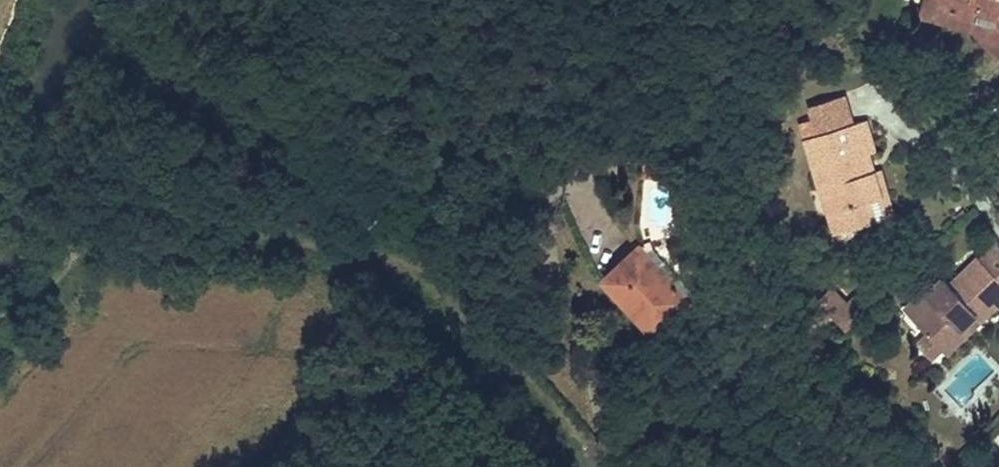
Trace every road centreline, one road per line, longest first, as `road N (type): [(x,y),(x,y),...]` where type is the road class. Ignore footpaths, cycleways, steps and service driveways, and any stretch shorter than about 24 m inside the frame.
road 1 (track): [(427,0),(396,107),(413,275),(532,380),(600,466)]
road 2 (track): [(413,275),(375,260),(267,240),(155,230),(93,241),(35,304),(0,317)]

